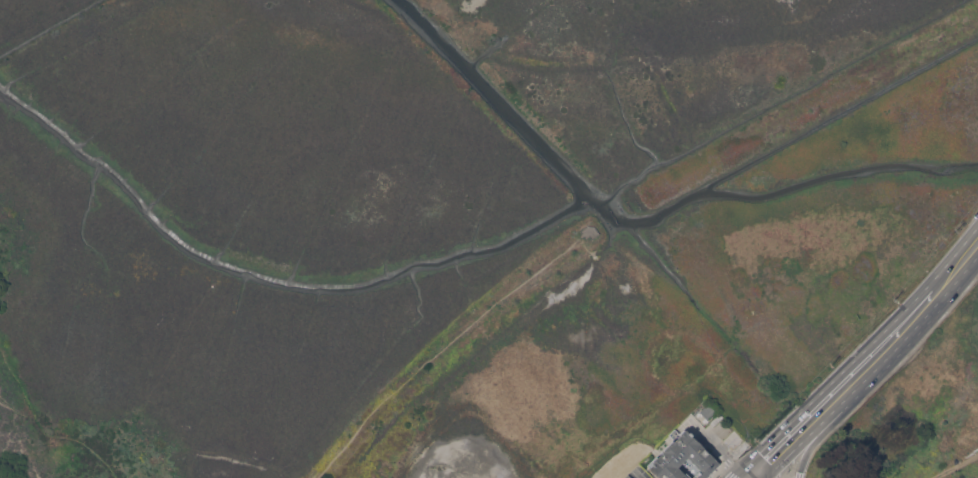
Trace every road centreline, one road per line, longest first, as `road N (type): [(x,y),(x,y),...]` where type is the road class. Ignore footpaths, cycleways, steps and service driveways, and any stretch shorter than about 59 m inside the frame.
road 1 (secondary): [(837,392),(977,240)]

